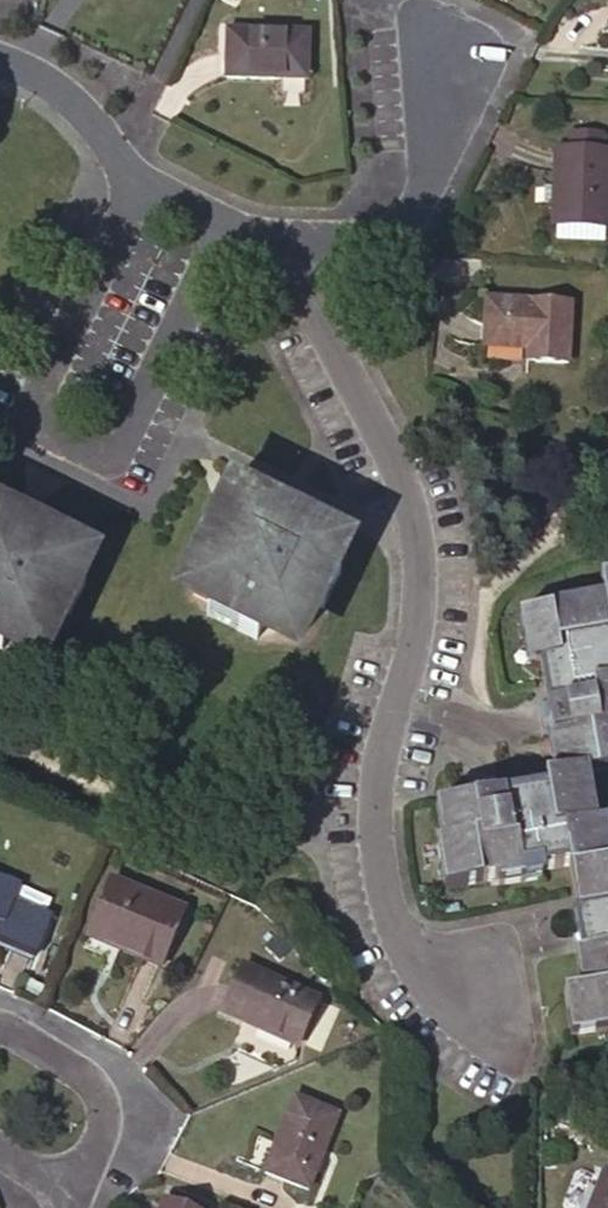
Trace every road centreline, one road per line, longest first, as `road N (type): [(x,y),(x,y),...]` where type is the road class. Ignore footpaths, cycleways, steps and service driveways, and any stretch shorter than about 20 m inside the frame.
road 1 (residential): [(297,240),(308,303),(395,461),(418,544),(411,661),(379,772),(373,839),(386,911),(406,948),(480,993)]
road 2 (residential): [(0,63),(31,71),(80,106),(125,175),(260,241),(297,240)]
road 3 (residential): [(297,240),(376,238),(415,212),(445,63)]
road 4 (residential): [(71,1178),(106,1116),(104,1075),(0,1022)]

